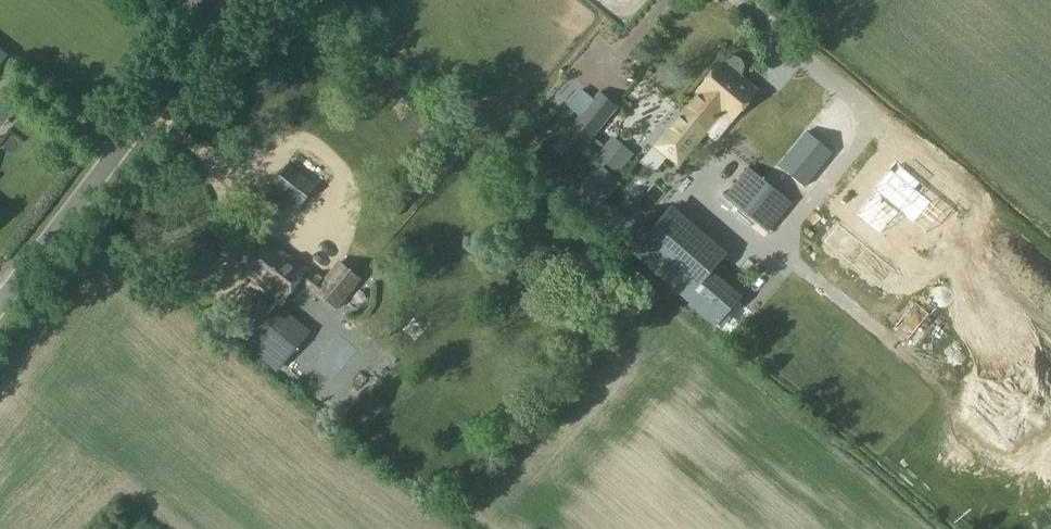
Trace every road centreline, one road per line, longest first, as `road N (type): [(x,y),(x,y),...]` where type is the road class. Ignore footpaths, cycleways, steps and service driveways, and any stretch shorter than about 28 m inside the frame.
road 1 (unclassified): [(0,315),(120,143),(233,0)]

